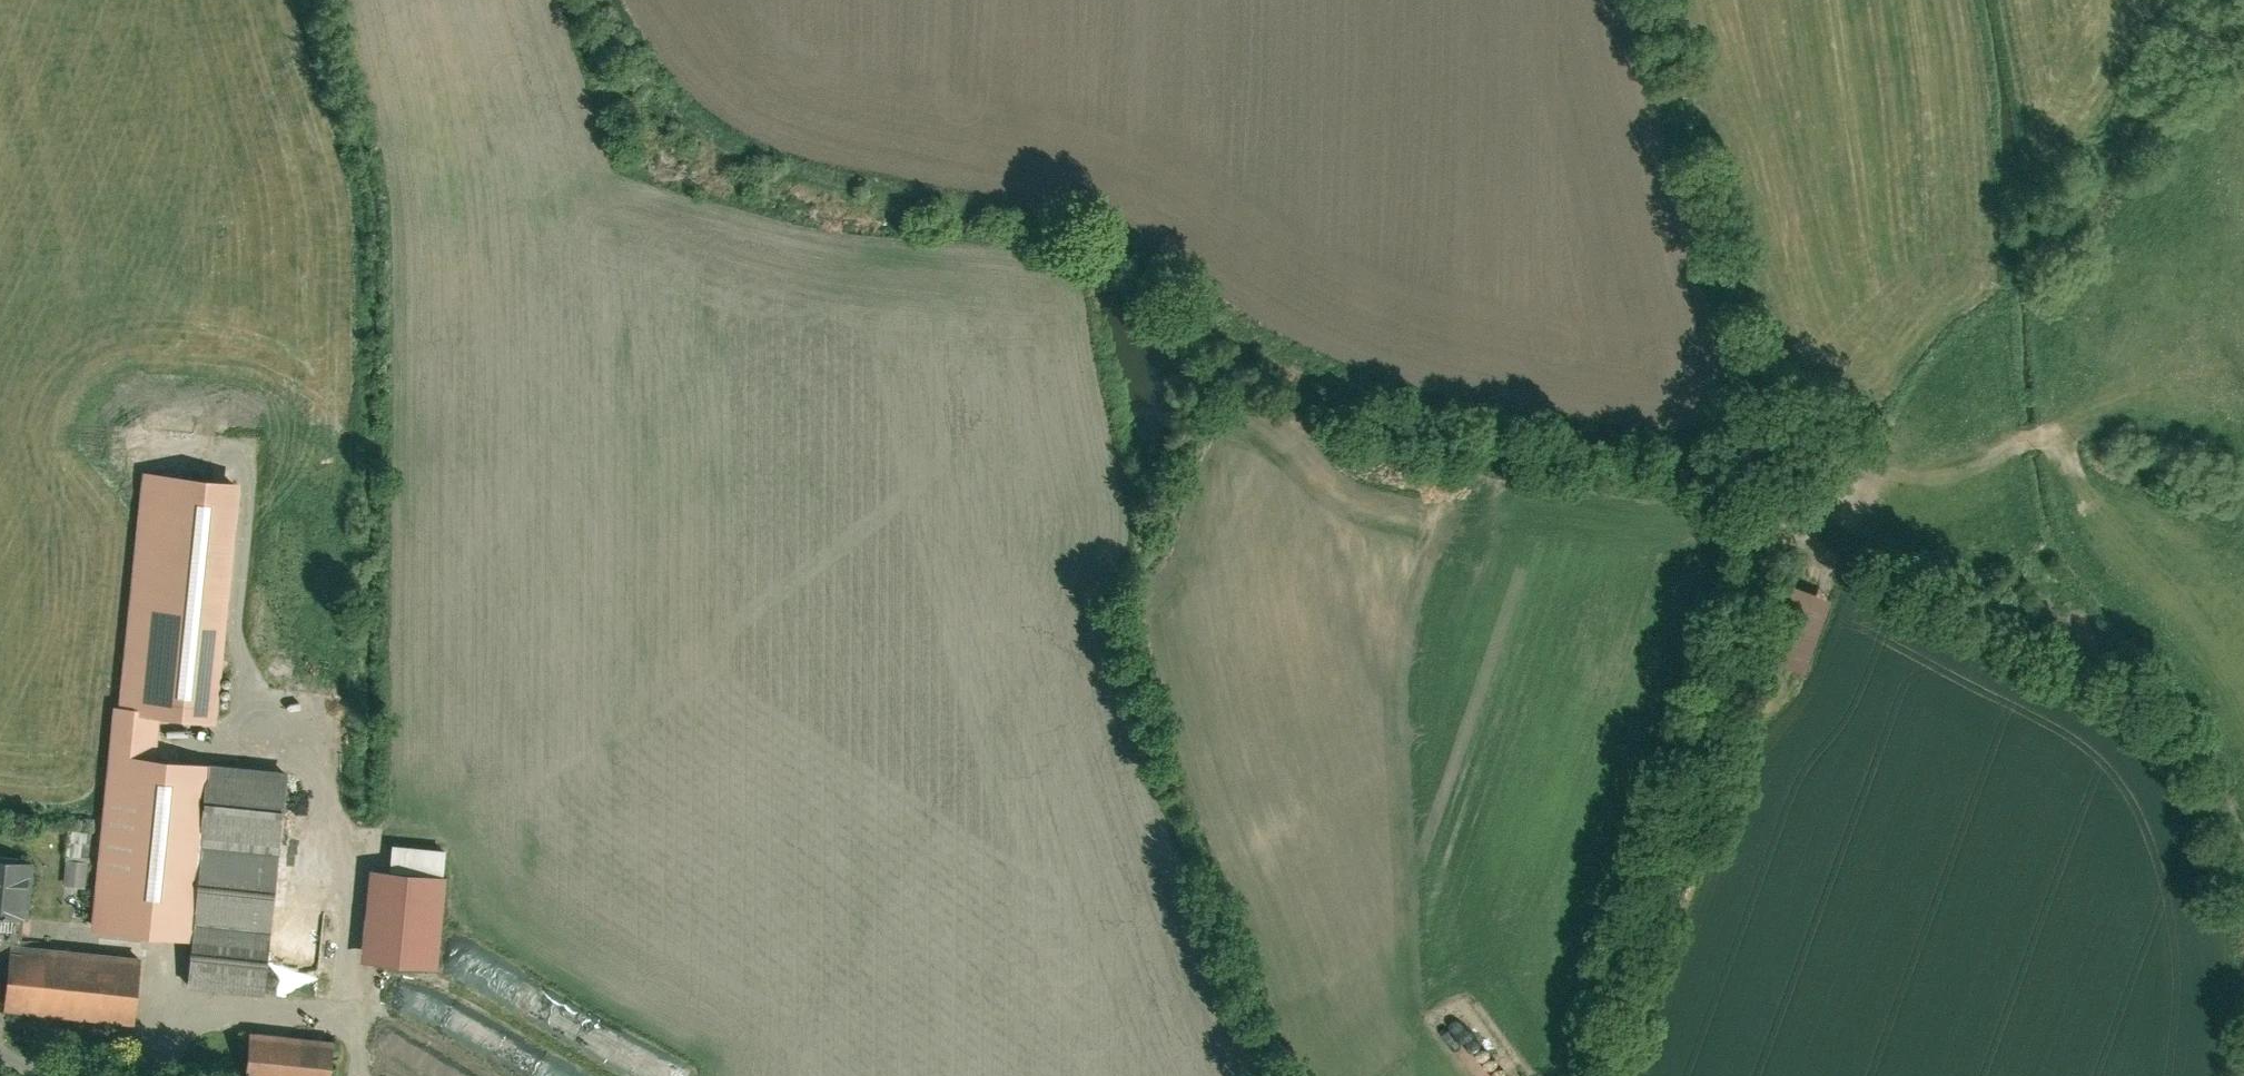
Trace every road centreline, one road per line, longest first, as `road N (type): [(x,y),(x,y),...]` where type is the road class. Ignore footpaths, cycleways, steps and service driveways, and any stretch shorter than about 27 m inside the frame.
road 1 (track): [(1594,1075),(1787,519),(1830,483),(1881,467)]

